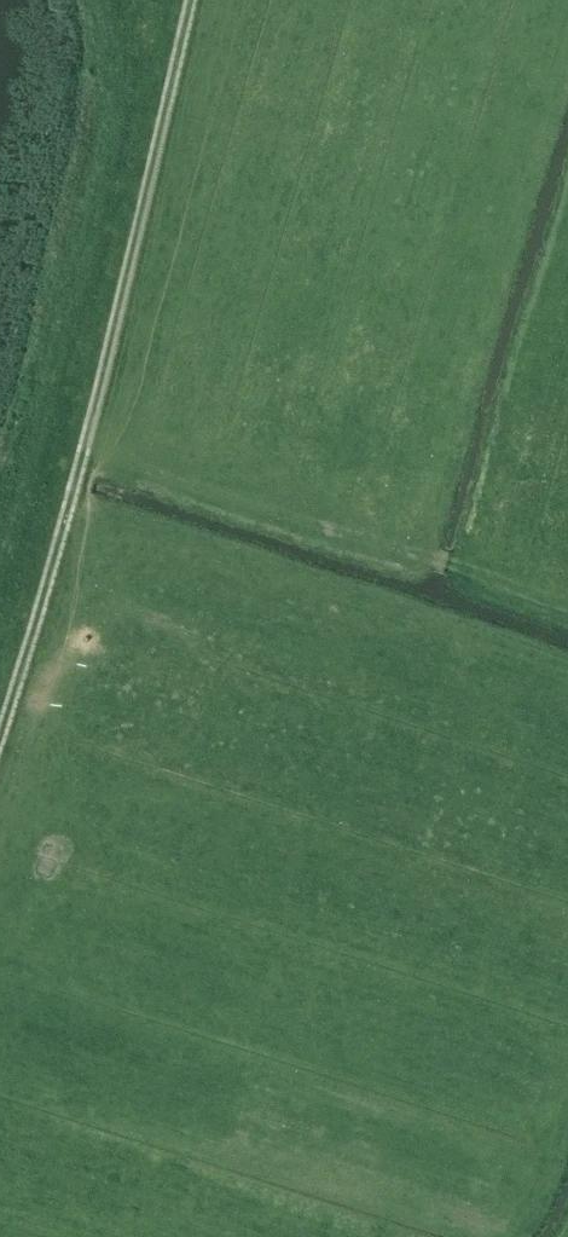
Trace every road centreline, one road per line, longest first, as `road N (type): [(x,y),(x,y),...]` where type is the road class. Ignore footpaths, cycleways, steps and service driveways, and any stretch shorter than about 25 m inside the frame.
road 1 (track): [(189,0),(76,481),(0,724)]

